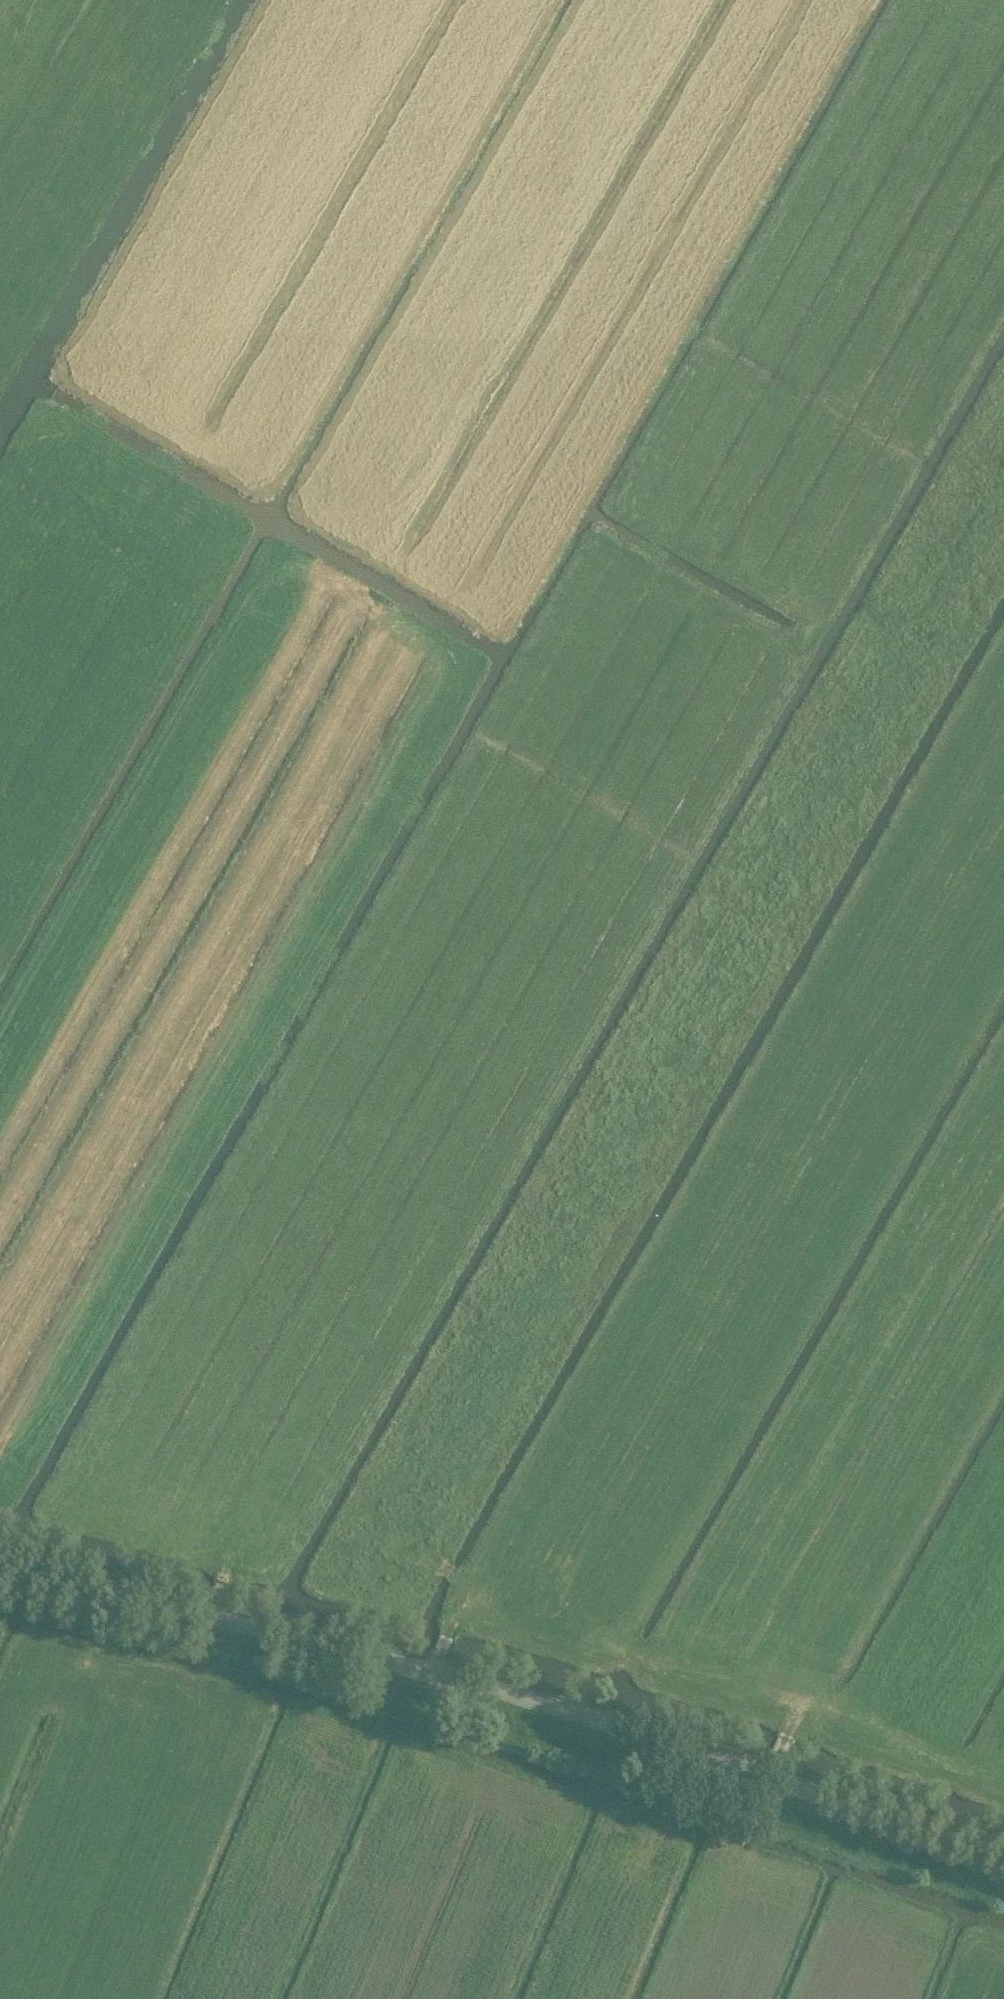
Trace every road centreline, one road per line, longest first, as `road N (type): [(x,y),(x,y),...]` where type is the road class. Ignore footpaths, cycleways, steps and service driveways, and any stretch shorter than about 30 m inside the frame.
road 1 (tertiary): [(1003,1857),(539,1701),(0,1556)]

